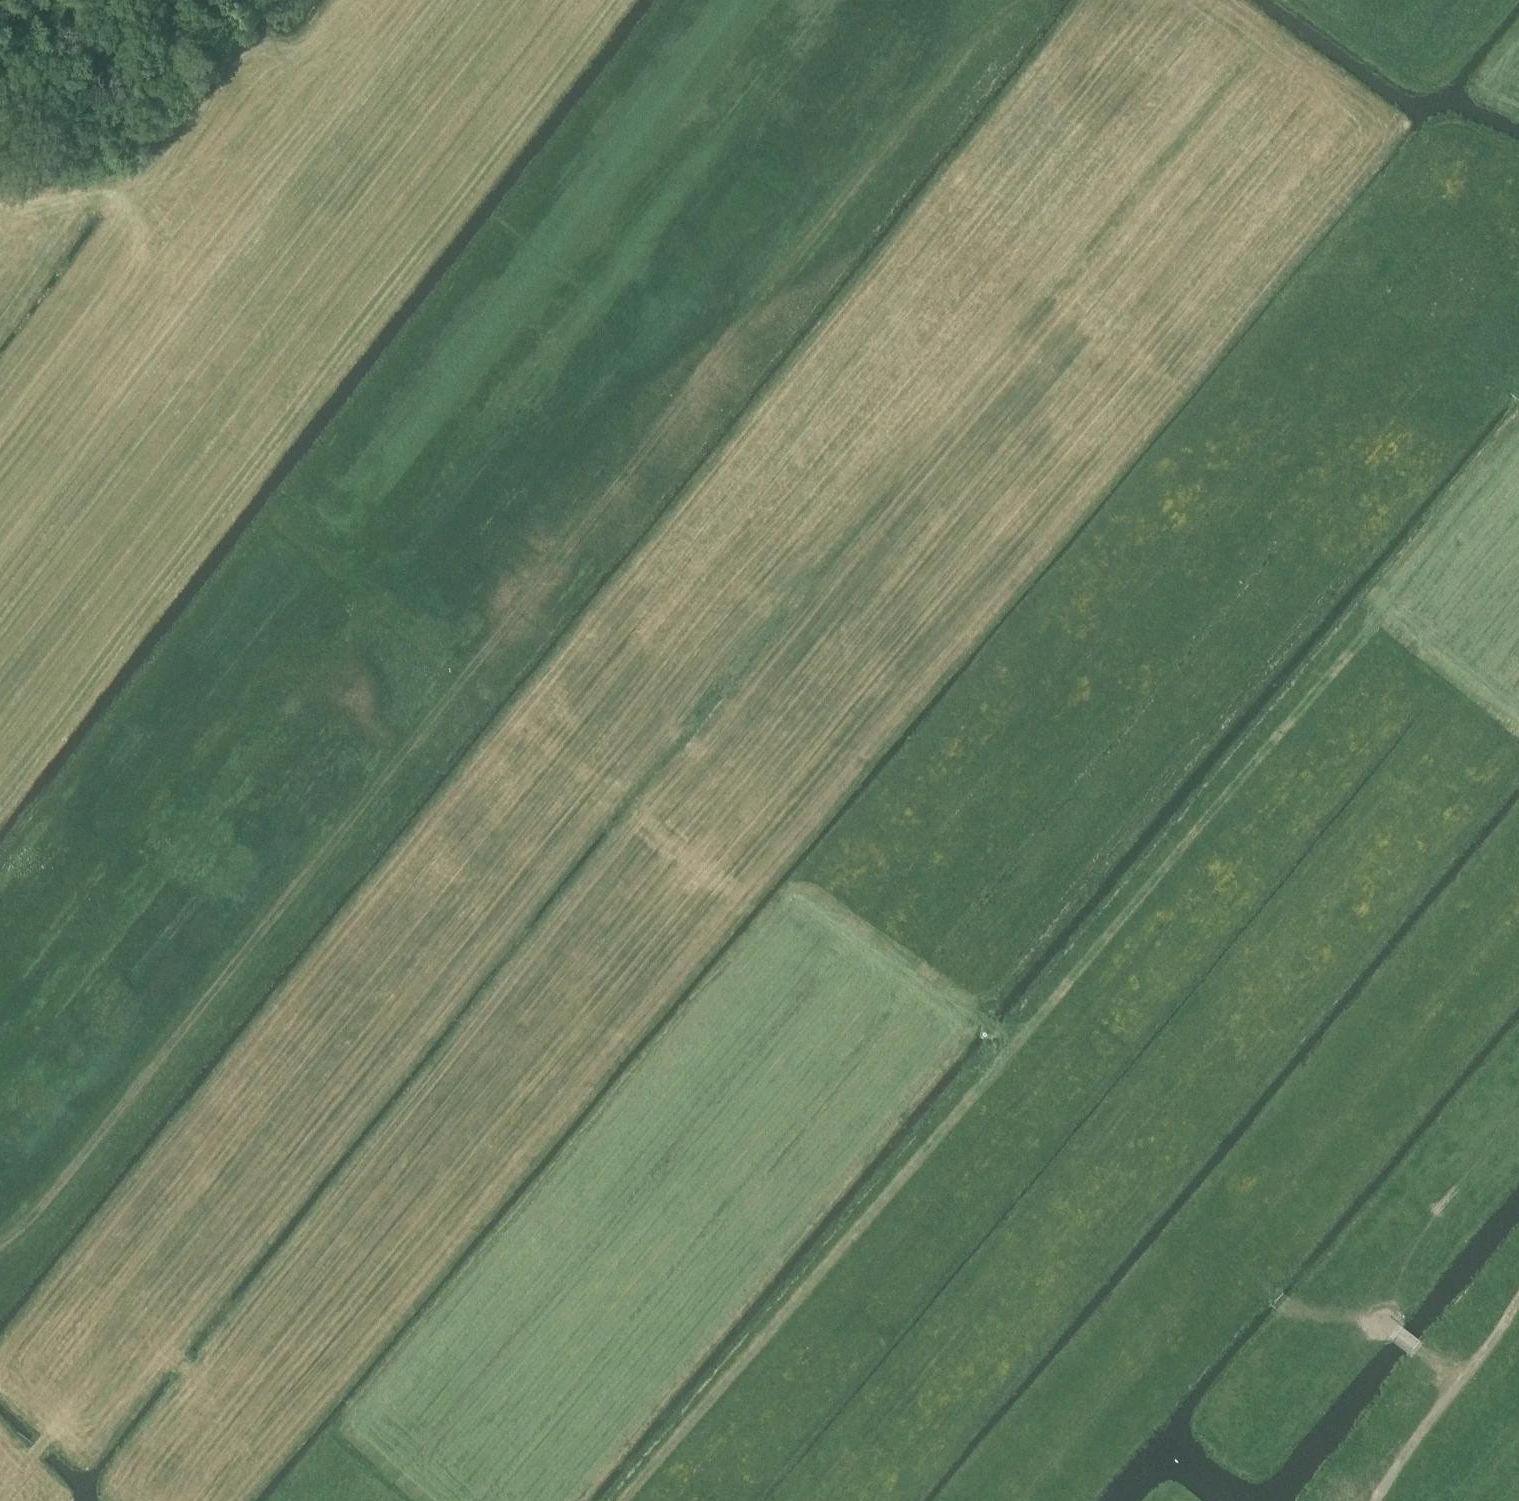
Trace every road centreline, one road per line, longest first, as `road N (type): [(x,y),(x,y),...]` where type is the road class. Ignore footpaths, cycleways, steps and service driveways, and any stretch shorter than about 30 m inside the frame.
road 1 (track): [(0,1241),(24,1223),(807,243),(990,21),(1016,0)]
road 2 (track): [(1377,1500),(1518,1298)]

